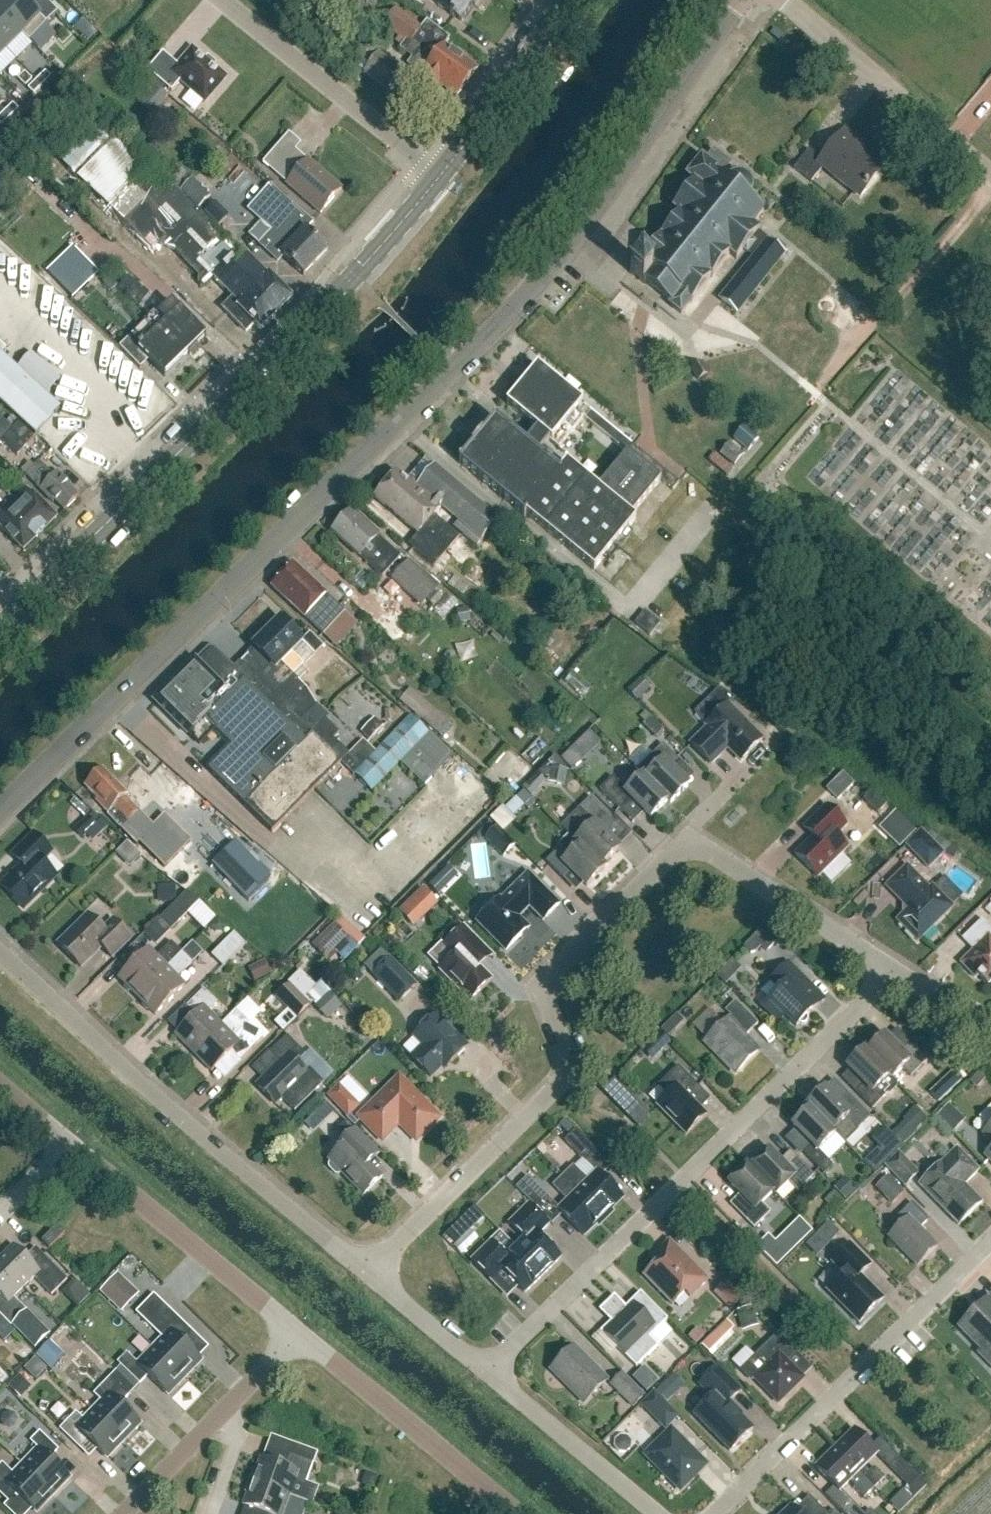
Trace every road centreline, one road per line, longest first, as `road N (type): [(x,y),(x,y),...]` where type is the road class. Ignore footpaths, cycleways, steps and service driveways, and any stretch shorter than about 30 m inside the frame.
road 1 (unclassified): [(0,812),(566,250),(739,0)]
road 2 (residential): [(370,1272),(570,1071),(543,983),(686,838),(894,973)]
road 3 (secondary): [(0,630),(250,385),(439,178)]
road 4 (residential): [(486,1370),(894,973)]
road 5 (unclassified): [(370,1272),(134,1079),(0,953)]
road 6 (residential): [(714,1513),(990,1239)]
road 7 (unclassified): [(298,1335),(70,1145)]
road 8 (unclassified): [(520,1513),(298,1335)]
road 9 (unclassified): [(439,178),(222,0)]
road 10 (unclassified): [(990,173),(787,0)]
road 11 (unclassified): [(661,1513),(486,1370)]
road 12 (secondary): [(439,178),(569,0)]
road 13 (unclassified): [(486,1370),(370,1272)]
road 14 (residential): [(122,1513),(220,1414)]

